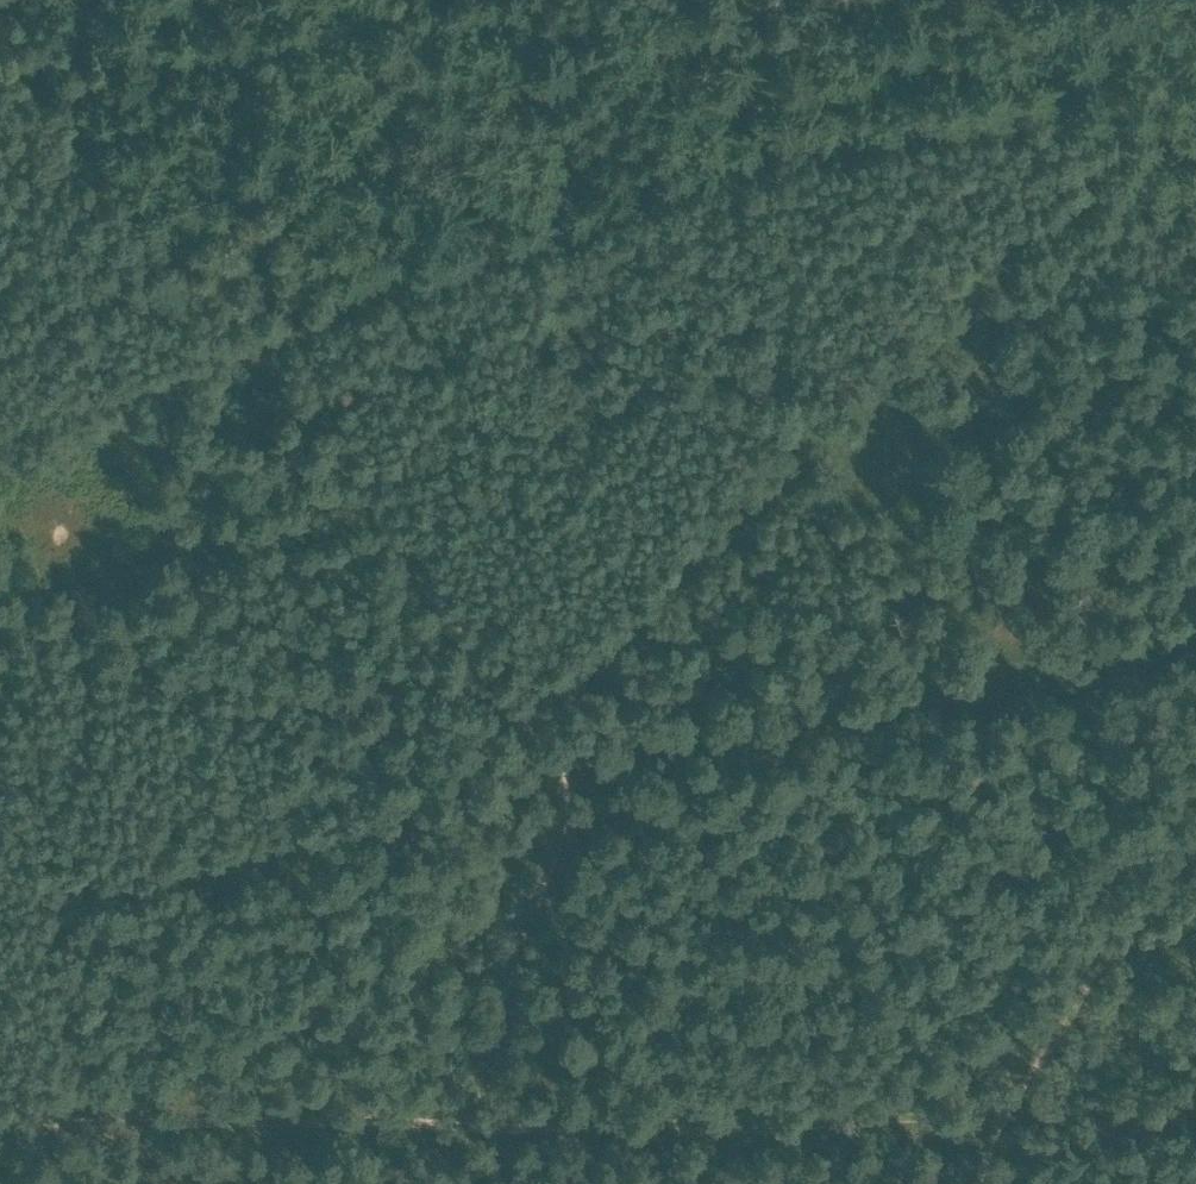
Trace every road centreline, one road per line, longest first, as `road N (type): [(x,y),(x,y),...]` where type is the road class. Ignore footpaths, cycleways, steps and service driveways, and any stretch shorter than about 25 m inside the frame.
road 1 (track): [(0,1),(557,749),(564,806),(461,1116)]
road 2 (track): [(703,0),(776,137),(794,149),(1059,99),(1094,146),(1153,192),(1195,197)]
road 3 (track): [(461,1116),(997,1115)]
road 4 (track): [(0,1118),(461,1116)]
road 5 (track): [(1195,871),(997,1115)]

